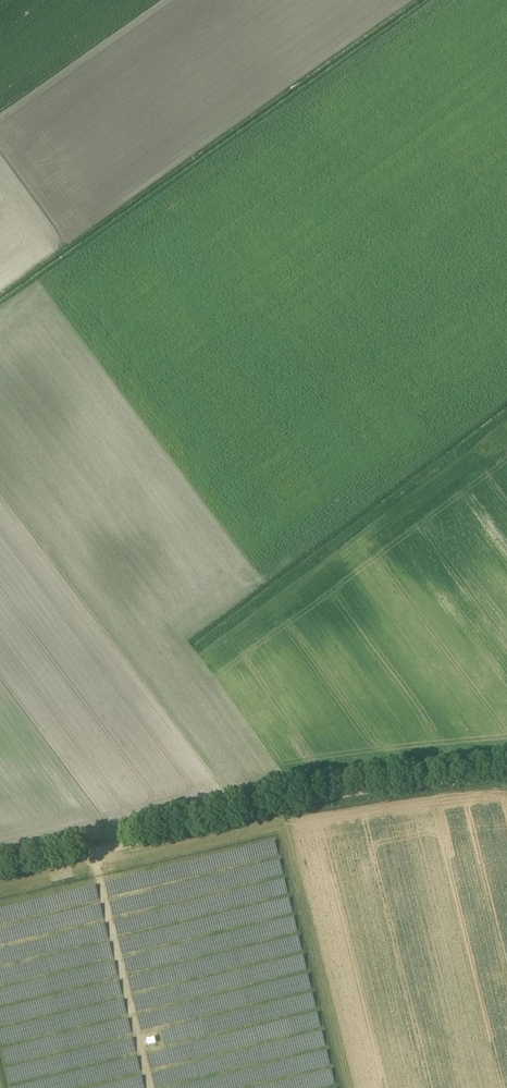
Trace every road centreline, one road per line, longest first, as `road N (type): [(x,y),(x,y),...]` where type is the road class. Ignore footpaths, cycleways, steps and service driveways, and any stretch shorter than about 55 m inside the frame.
road 1 (track): [(0,876),(330,797),(506,776)]

